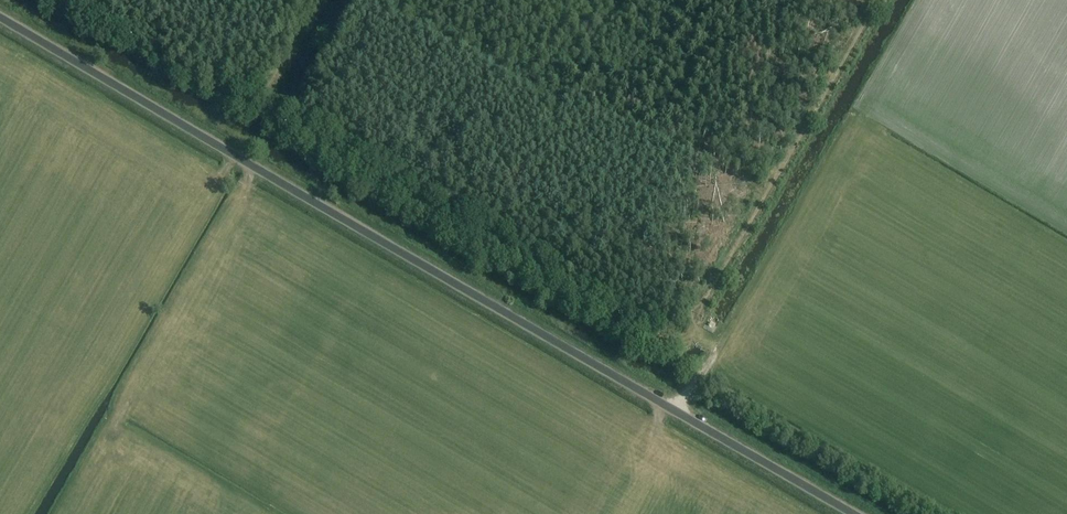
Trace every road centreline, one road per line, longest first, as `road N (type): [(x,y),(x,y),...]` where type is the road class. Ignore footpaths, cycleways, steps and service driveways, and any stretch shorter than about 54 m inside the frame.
road 1 (unclassified): [(855,513),(0,18)]
road 2 (track): [(680,412),(713,352),(702,328),(704,300),(878,0)]
road 3 (track): [(357,0),(292,111)]

